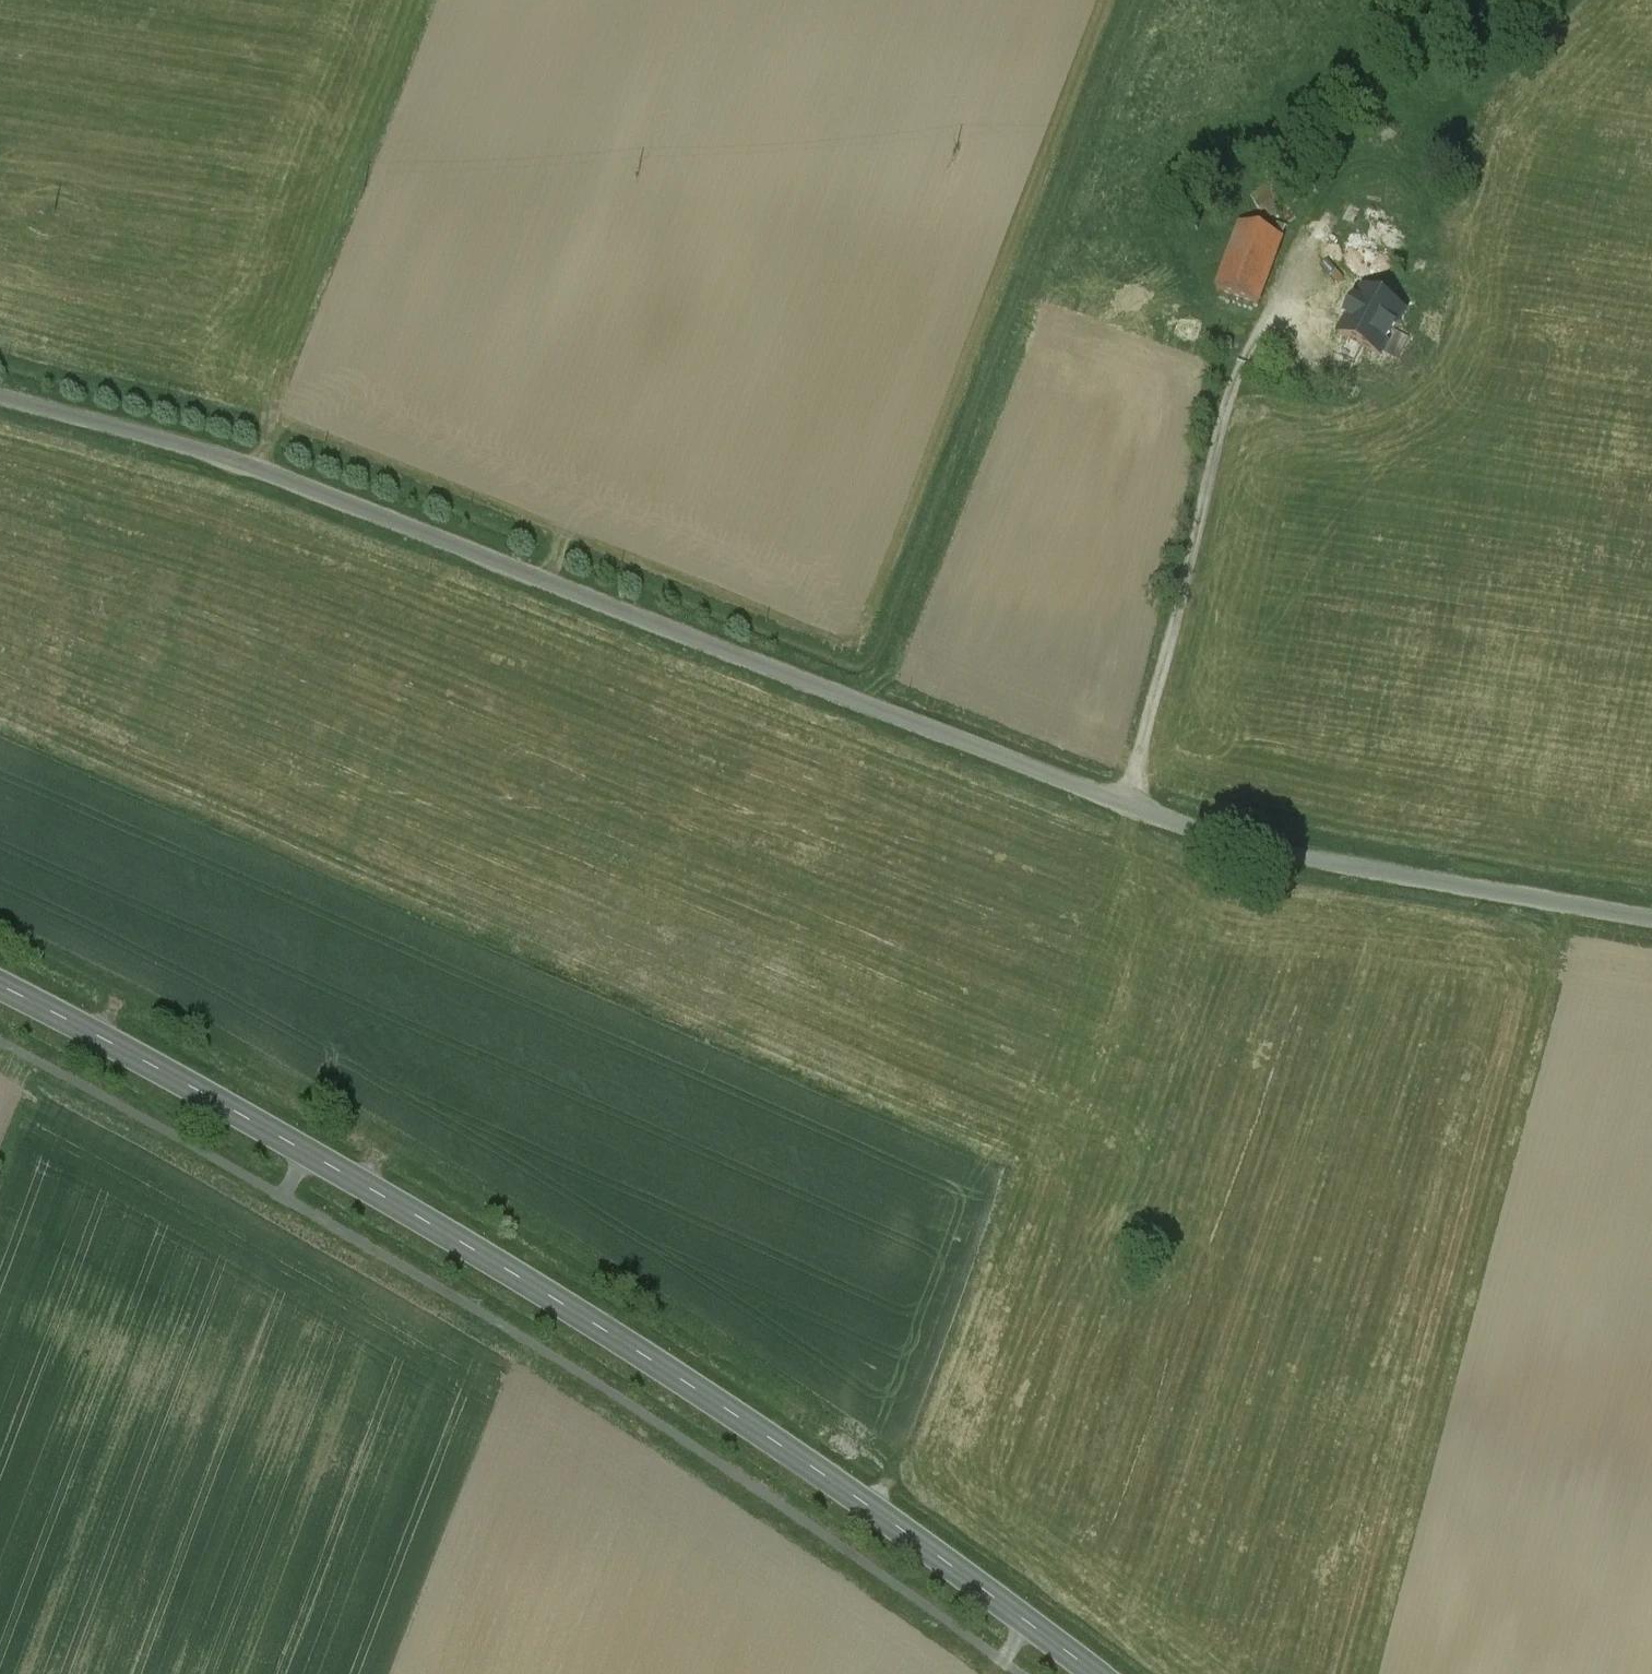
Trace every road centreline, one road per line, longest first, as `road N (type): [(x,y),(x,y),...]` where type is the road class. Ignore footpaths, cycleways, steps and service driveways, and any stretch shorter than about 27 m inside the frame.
road 1 (unclassified): [(1651,924),(1335,870),(1125,800),(224,454),(0,395)]
road 2 (secondary): [(1093,1673),(863,1504),(614,1339),(339,1172),(0,987)]

